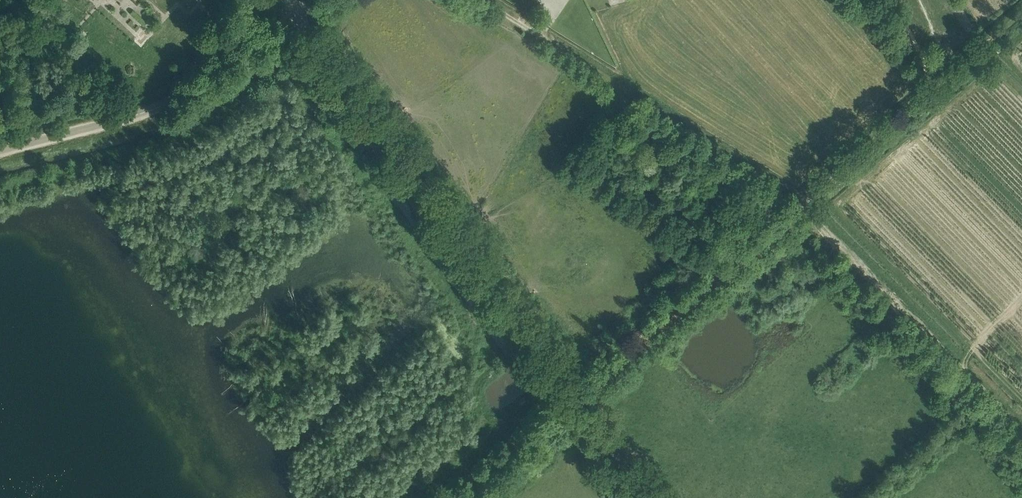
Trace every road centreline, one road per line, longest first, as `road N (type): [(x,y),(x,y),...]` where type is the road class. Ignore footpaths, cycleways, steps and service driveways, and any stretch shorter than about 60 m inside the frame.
road 1 (unclassified): [(648,497),(299,14)]
road 2 (track): [(482,0),(804,203)]
road 3 (unclassified): [(0,153),(180,103),(299,14)]

